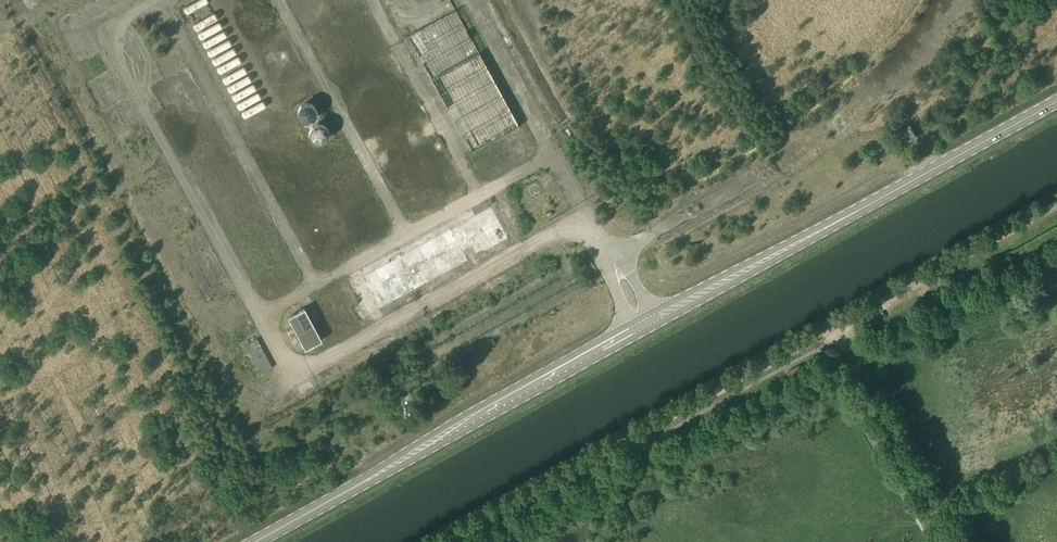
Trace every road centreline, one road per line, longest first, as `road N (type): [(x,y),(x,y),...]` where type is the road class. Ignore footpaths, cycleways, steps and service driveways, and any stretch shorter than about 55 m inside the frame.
road 1 (secondary): [(651,319),(1056,101)]
road 2 (track): [(437,541),(829,330)]
road 3 (secondary): [(254,541),(634,327)]
road 4 (unclassified): [(829,330),(1056,205)]
road 5 (track): [(833,328),(940,521)]
road 6 (unclassified): [(651,319),(615,258),(616,285),(634,327)]

